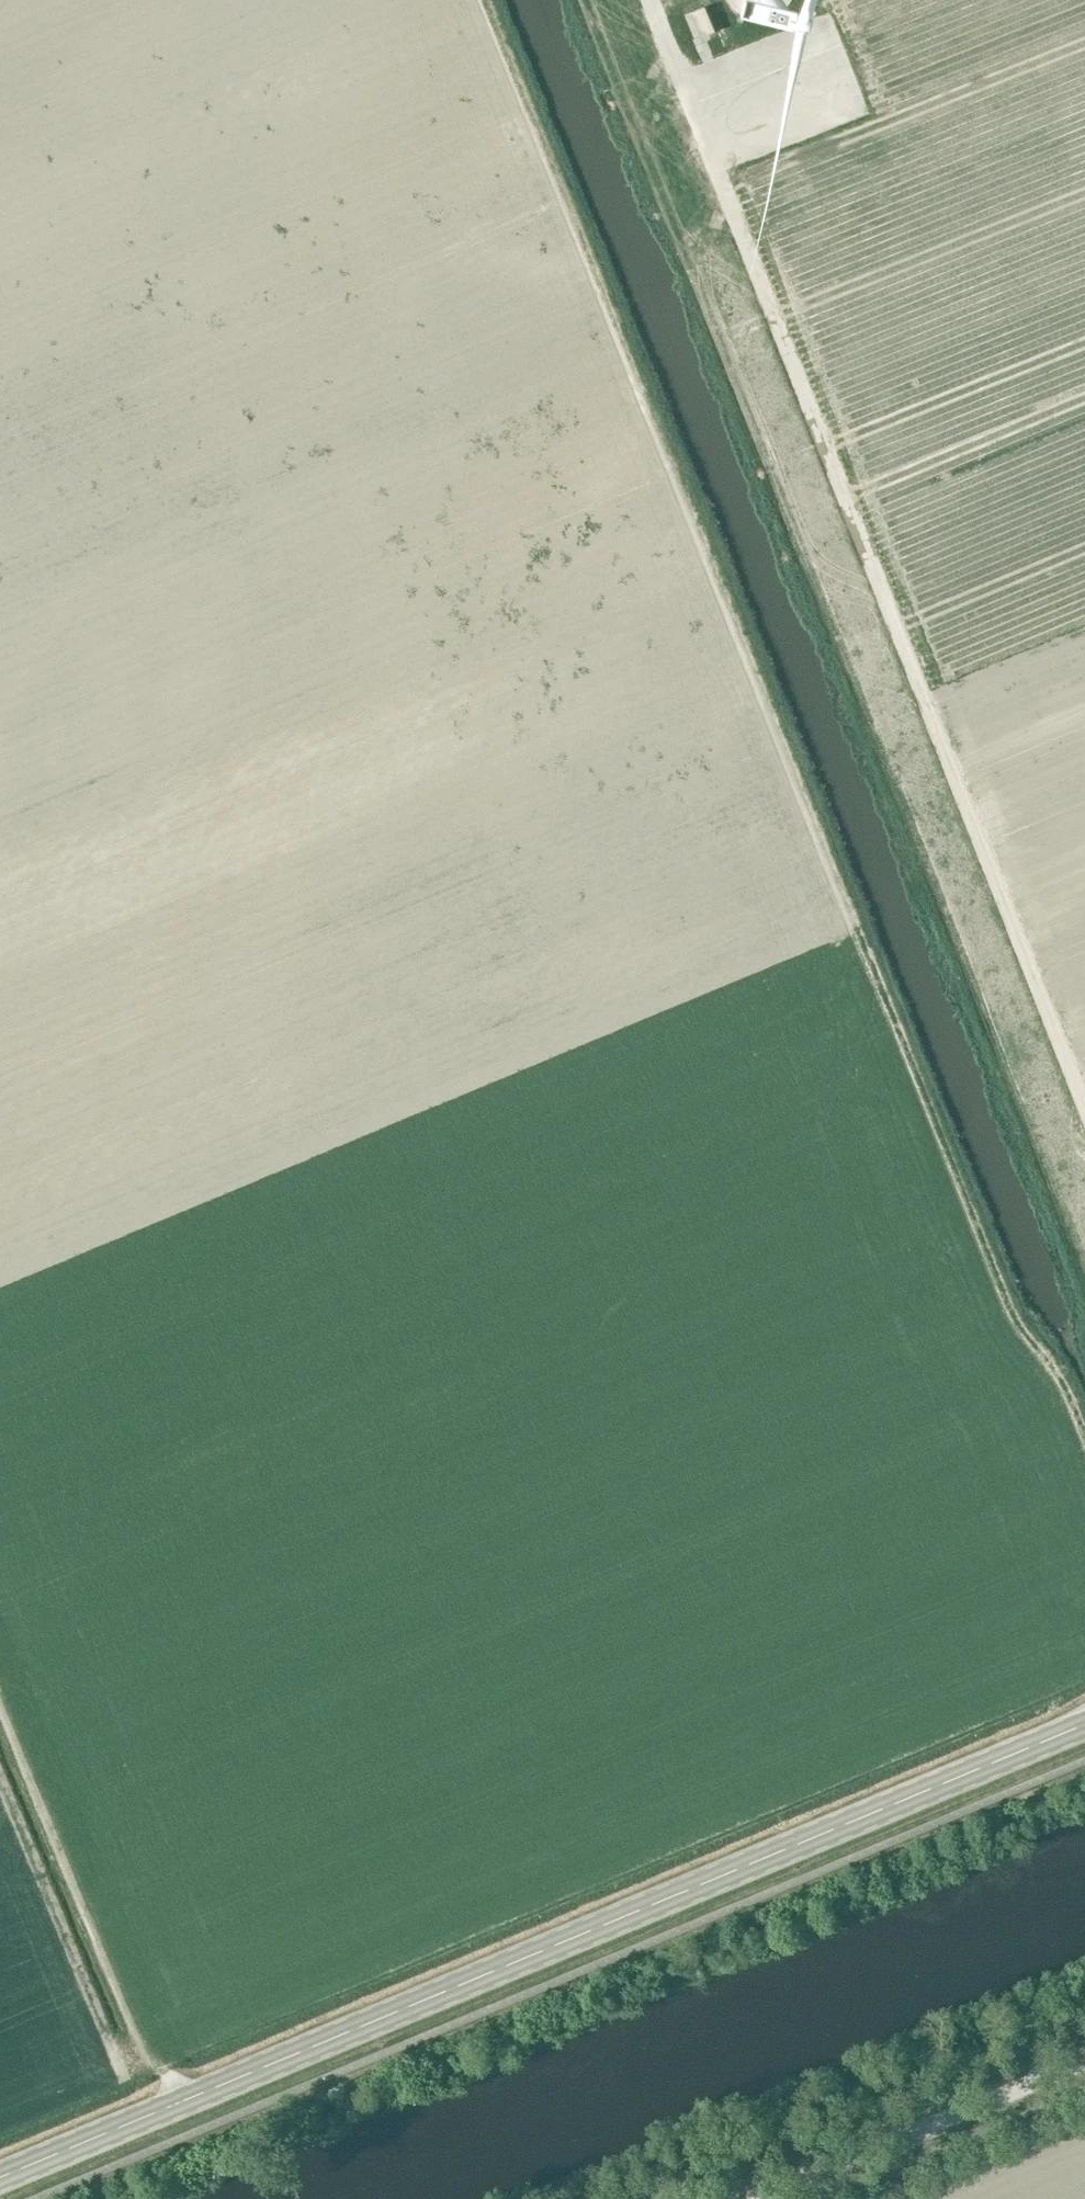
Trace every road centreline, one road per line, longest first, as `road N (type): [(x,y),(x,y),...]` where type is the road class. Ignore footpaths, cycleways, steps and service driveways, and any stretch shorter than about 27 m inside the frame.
road 1 (primary): [(0,2179),(1084,1726)]
road 2 (unclassified): [(738,2198),(1084,2055)]

